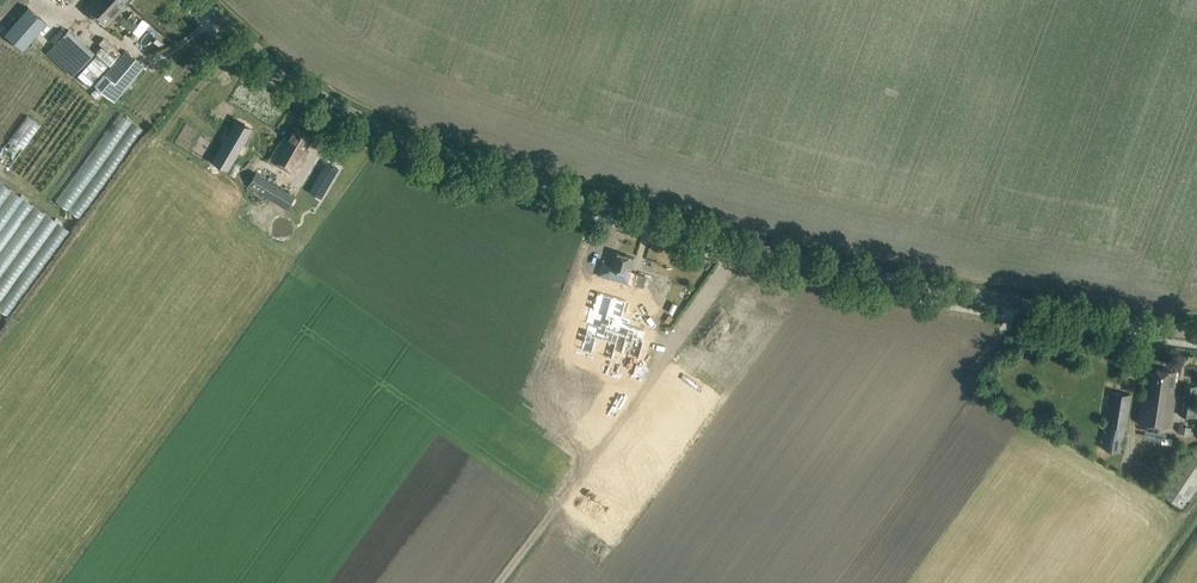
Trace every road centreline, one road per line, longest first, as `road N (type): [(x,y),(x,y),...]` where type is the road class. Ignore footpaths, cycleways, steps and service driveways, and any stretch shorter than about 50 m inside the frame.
road 1 (tertiary): [(1196,333),(765,252),(450,157),(303,87),(201,0)]
road 2 (track): [(736,244),(734,261),(500,582)]

